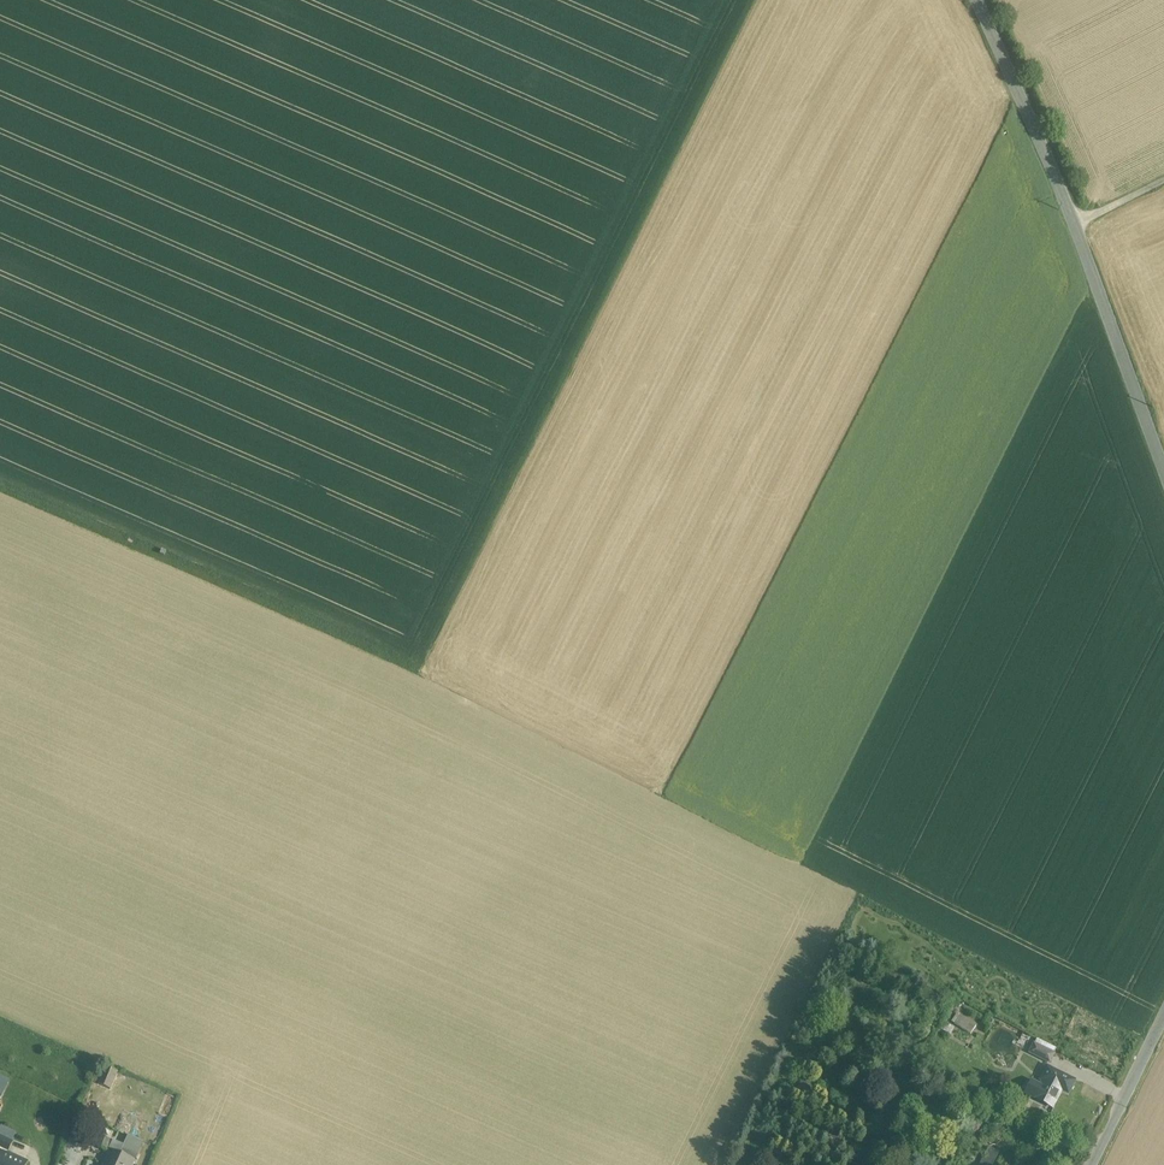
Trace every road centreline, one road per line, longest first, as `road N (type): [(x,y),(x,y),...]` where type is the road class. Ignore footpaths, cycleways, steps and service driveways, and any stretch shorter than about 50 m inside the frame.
road 1 (unclassified): [(975,0),(1075,221),(1163,466)]
road 2 (unclassified): [(1163,1016),(1092,1164)]

